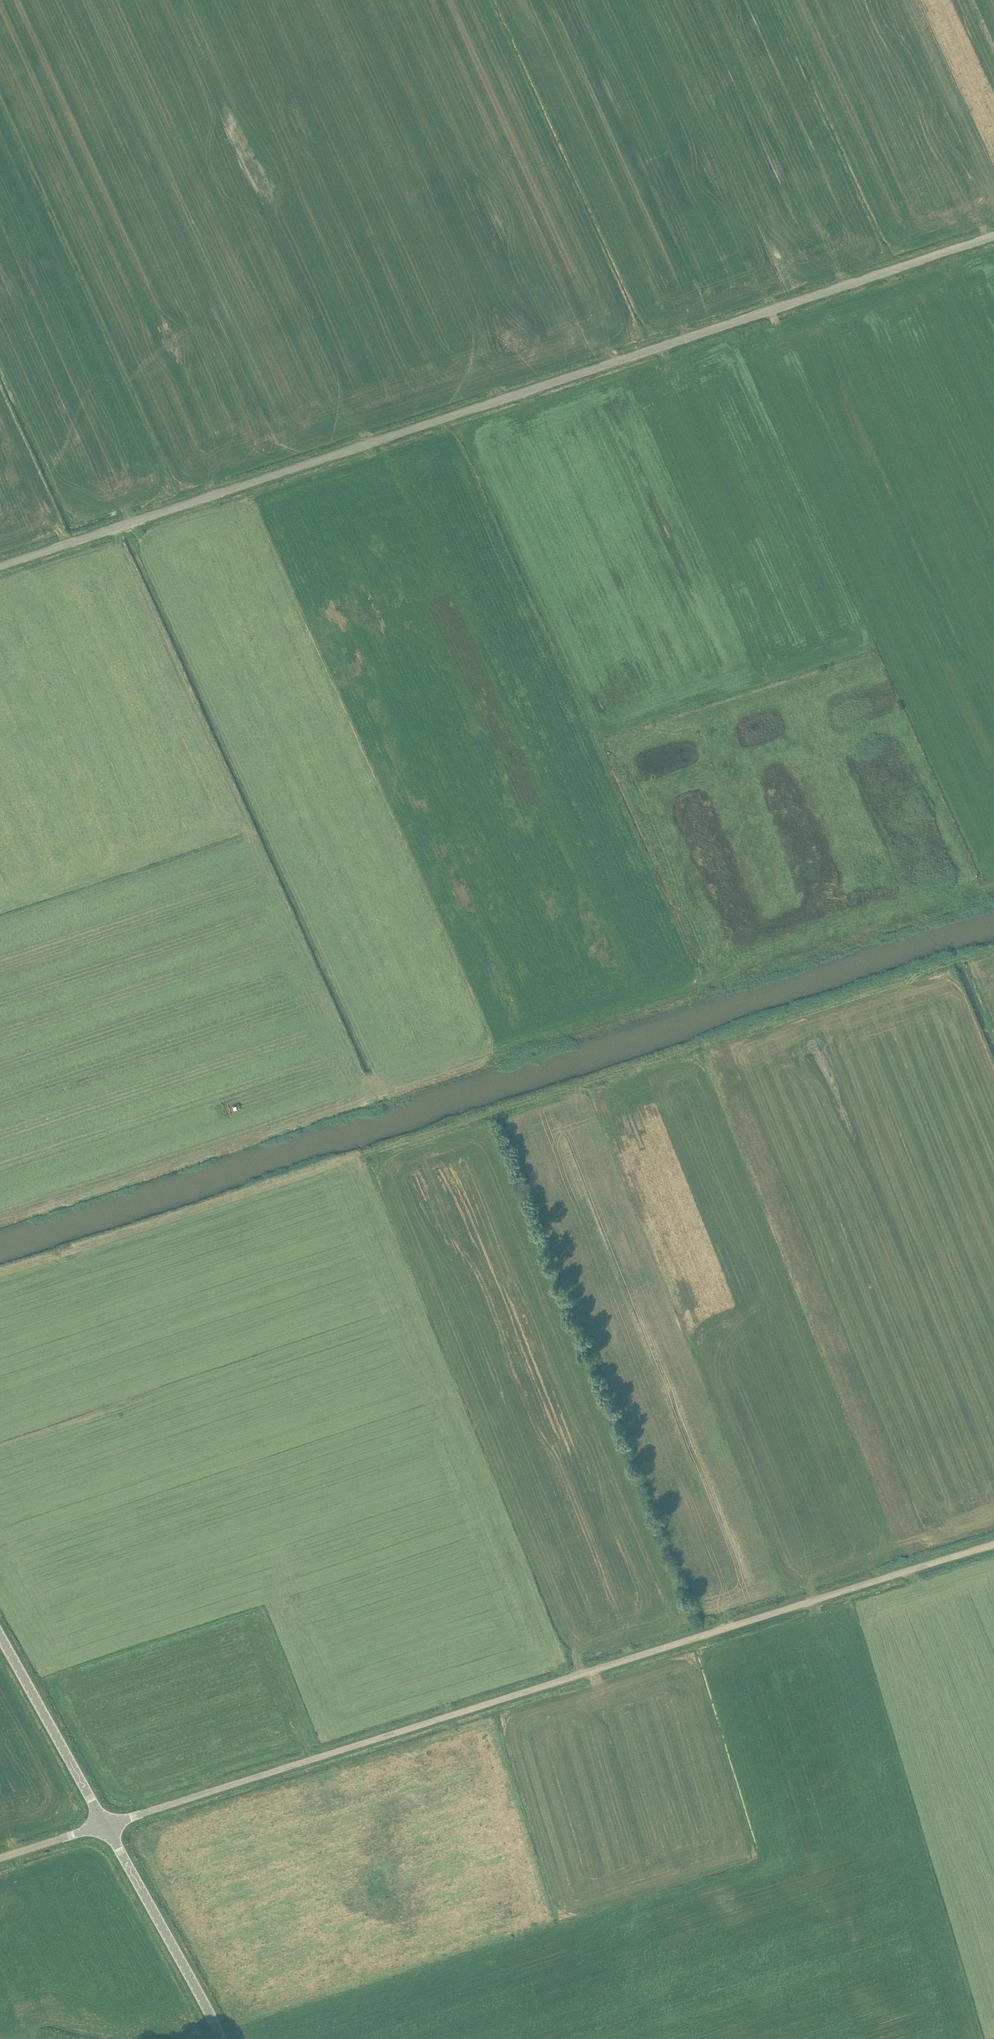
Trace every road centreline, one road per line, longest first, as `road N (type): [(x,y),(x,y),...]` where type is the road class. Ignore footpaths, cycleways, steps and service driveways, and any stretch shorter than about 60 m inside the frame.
road 1 (unclassified): [(0,566),(993,236)]
road 2 (unclassified): [(106,1825),(993,1544)]
road 3 (tertiary): [(225,2038),(106,1825)]
road 4 (tertiary): [(106,1825),(0,1630)]

